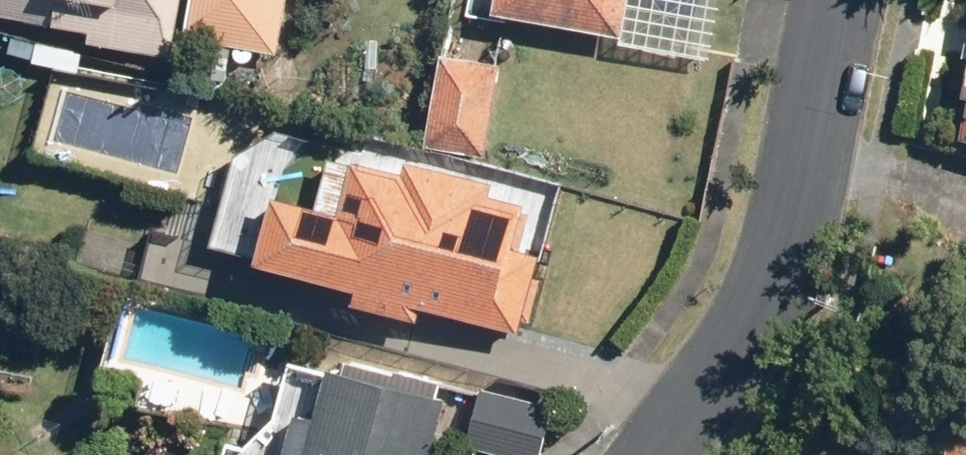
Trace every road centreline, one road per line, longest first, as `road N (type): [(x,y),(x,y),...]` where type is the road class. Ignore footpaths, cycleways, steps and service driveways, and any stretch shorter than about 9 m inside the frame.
road 1 (residential): [(649,454),(746,331),(788,248),(846,0)]

